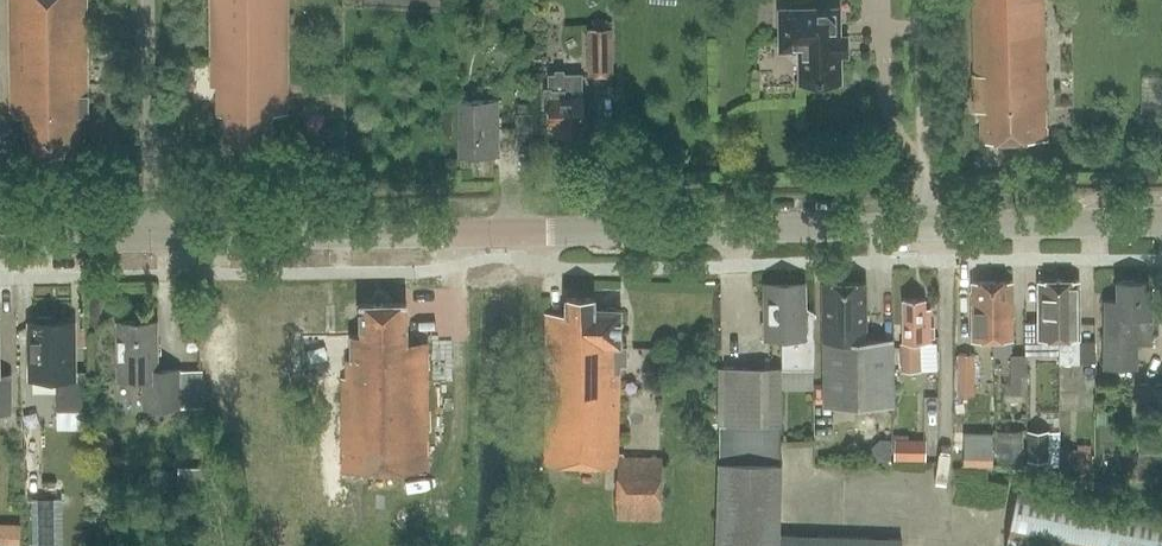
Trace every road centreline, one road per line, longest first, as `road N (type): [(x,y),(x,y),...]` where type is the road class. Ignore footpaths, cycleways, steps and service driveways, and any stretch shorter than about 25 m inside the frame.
road 1 (tertiary): [(1161,225),(0,242)]

